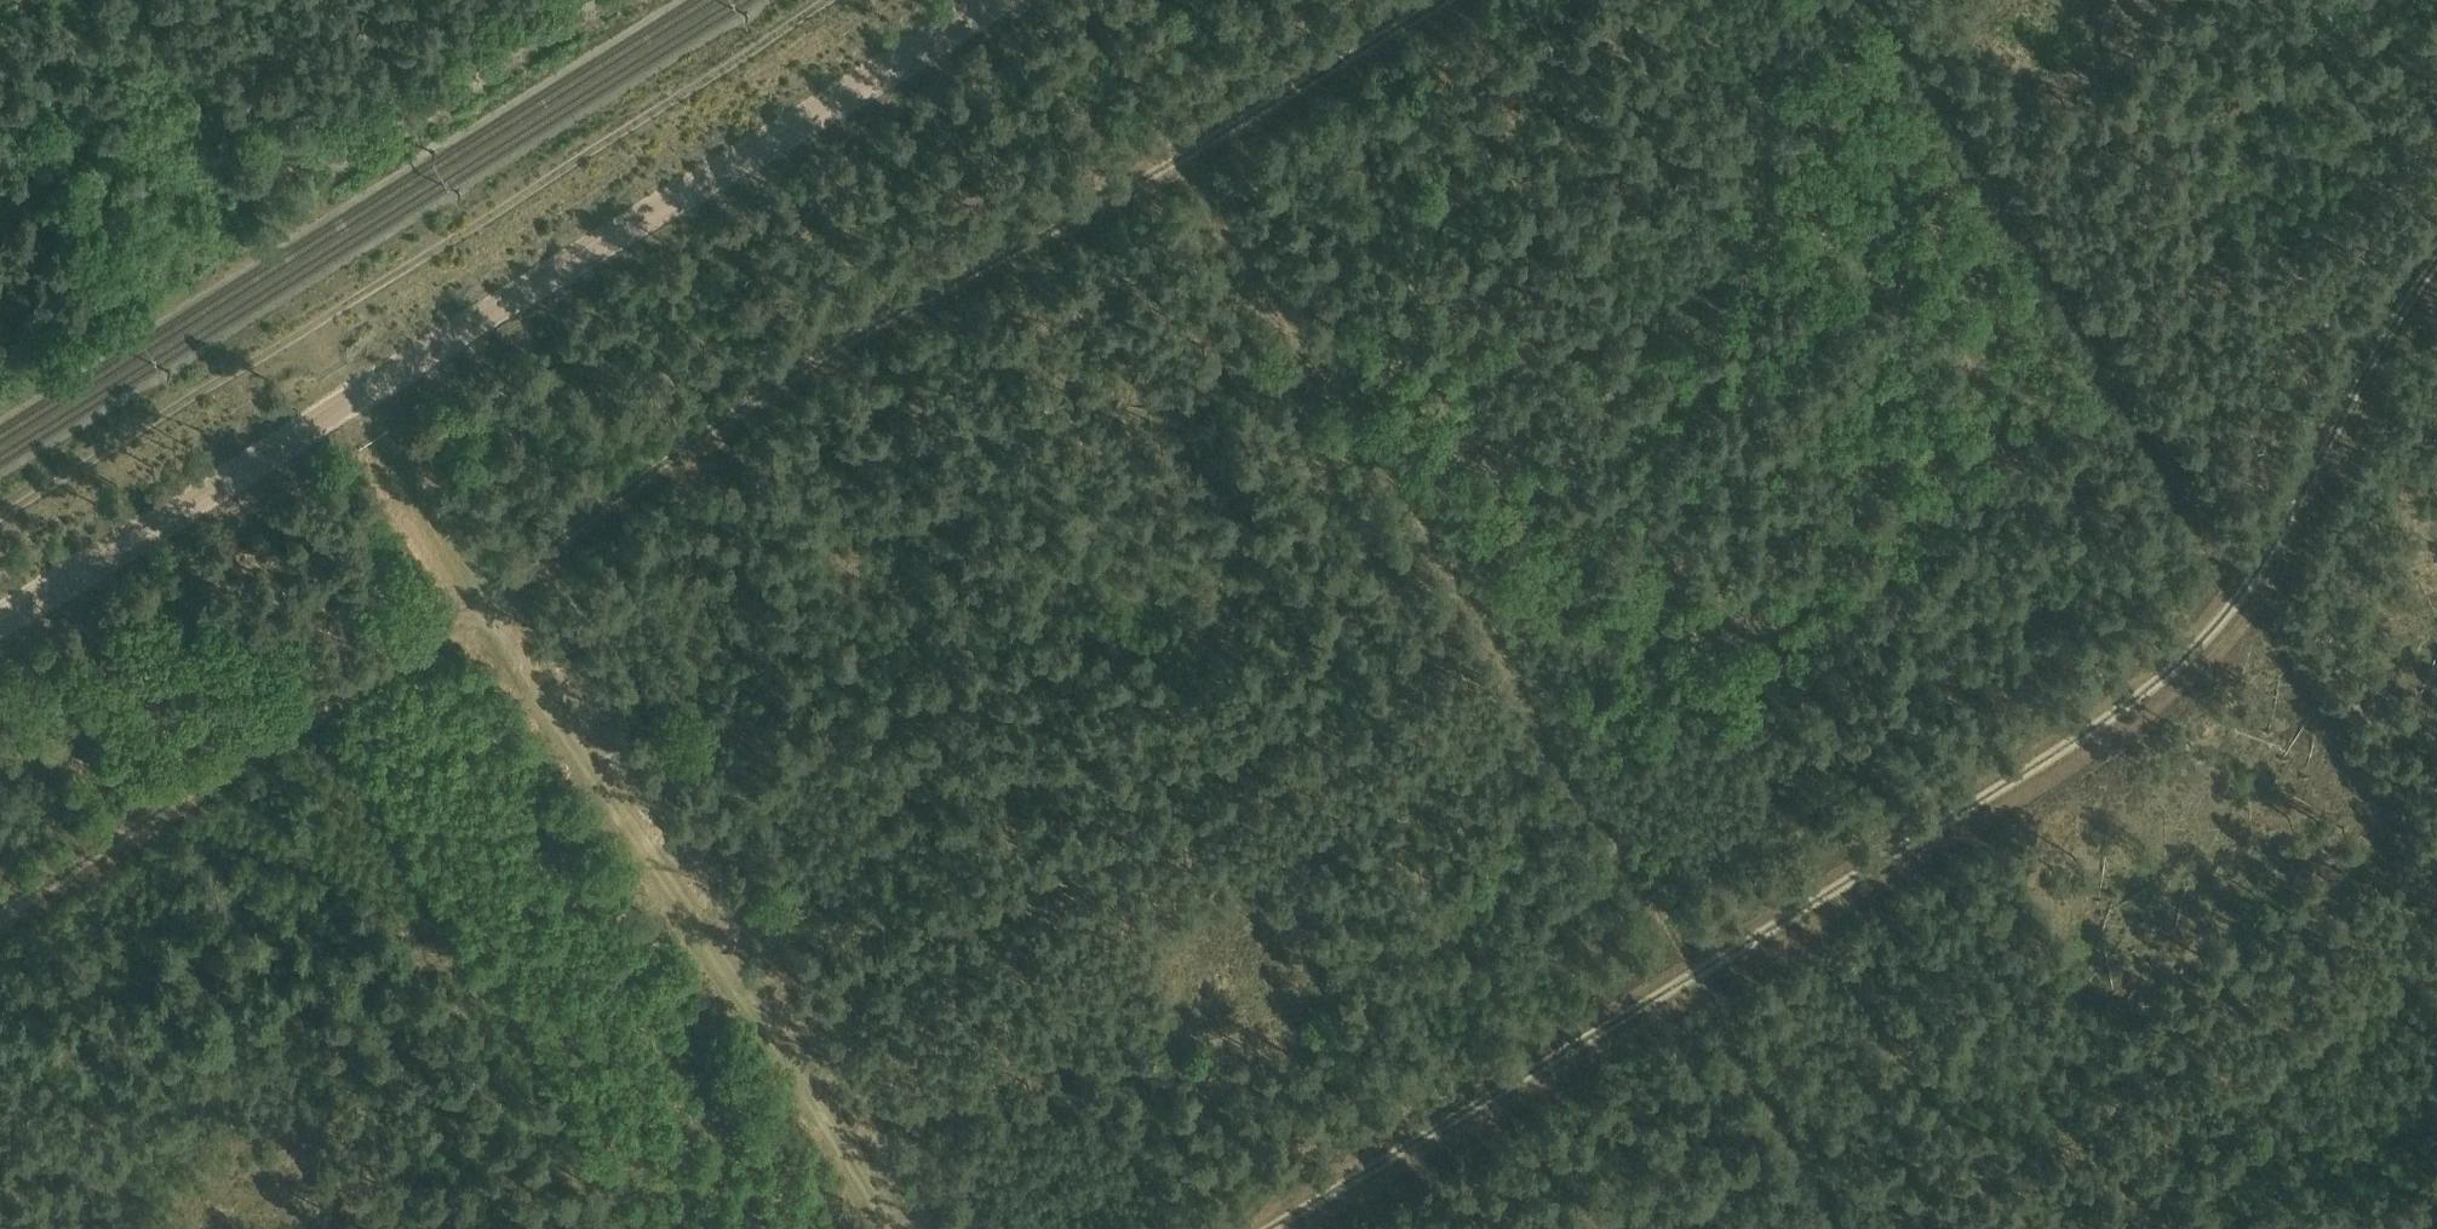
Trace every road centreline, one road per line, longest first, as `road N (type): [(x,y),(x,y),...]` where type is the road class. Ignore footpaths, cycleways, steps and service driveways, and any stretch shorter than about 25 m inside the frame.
road 1 (track): [(0,515),(831,0)]
road 2 (track): [(602,0),(353,162)]

